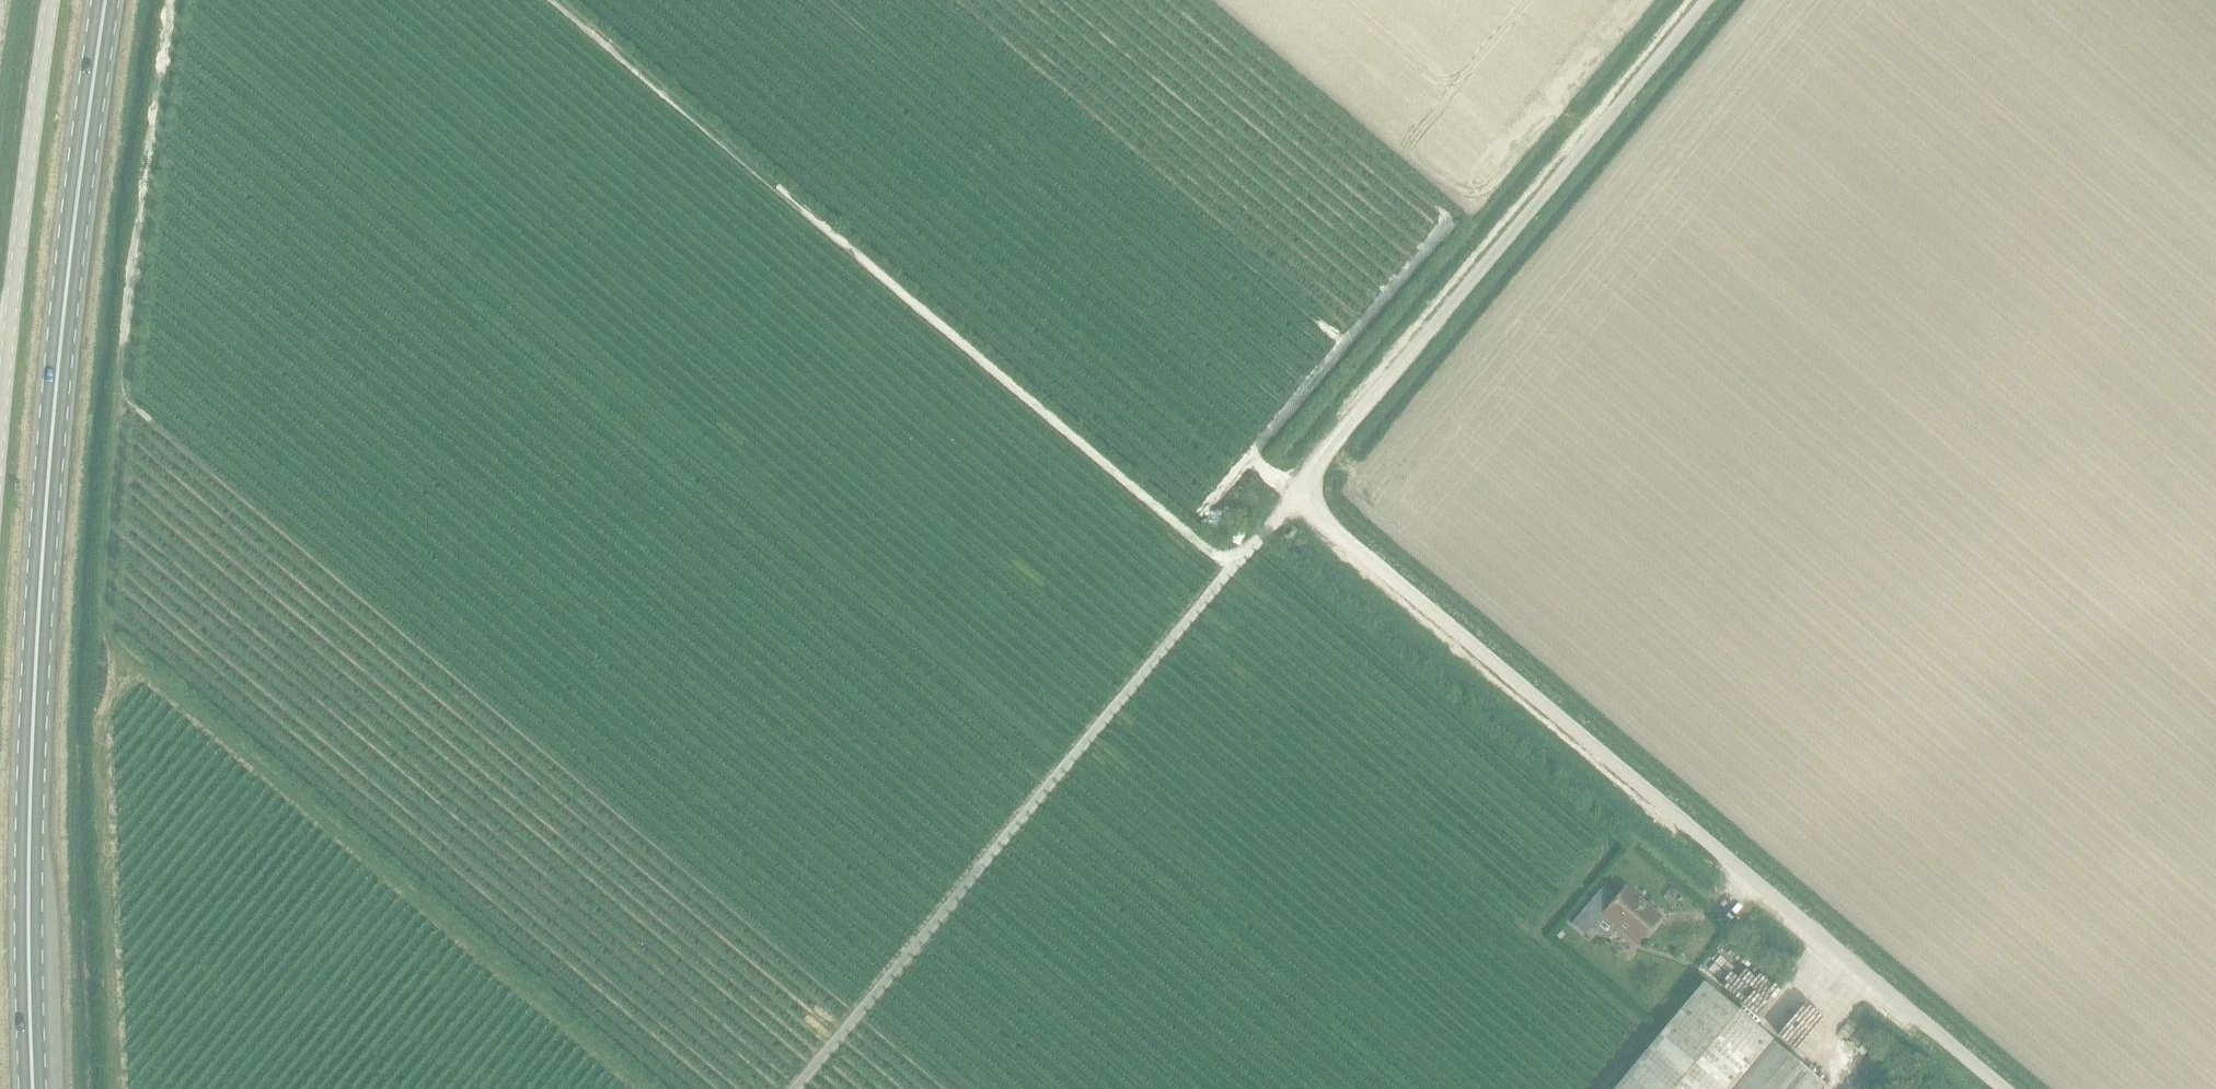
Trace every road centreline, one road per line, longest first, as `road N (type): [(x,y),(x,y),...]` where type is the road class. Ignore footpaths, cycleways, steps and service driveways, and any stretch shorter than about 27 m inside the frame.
road 1 (unclassified): [(1999,1088),(1294,499),(1704,0)]
road 2 (primary): [(33,1088),(33,678),(63,295),(105,0)]
road 3 (track): [(1294,499),(1238,555),(793,1088)]
road 4 (unclassified): [(0,408),(50,0)]
road 5 (track): [(1294,499),(1253,461),(1256,450),(1447,222)]

